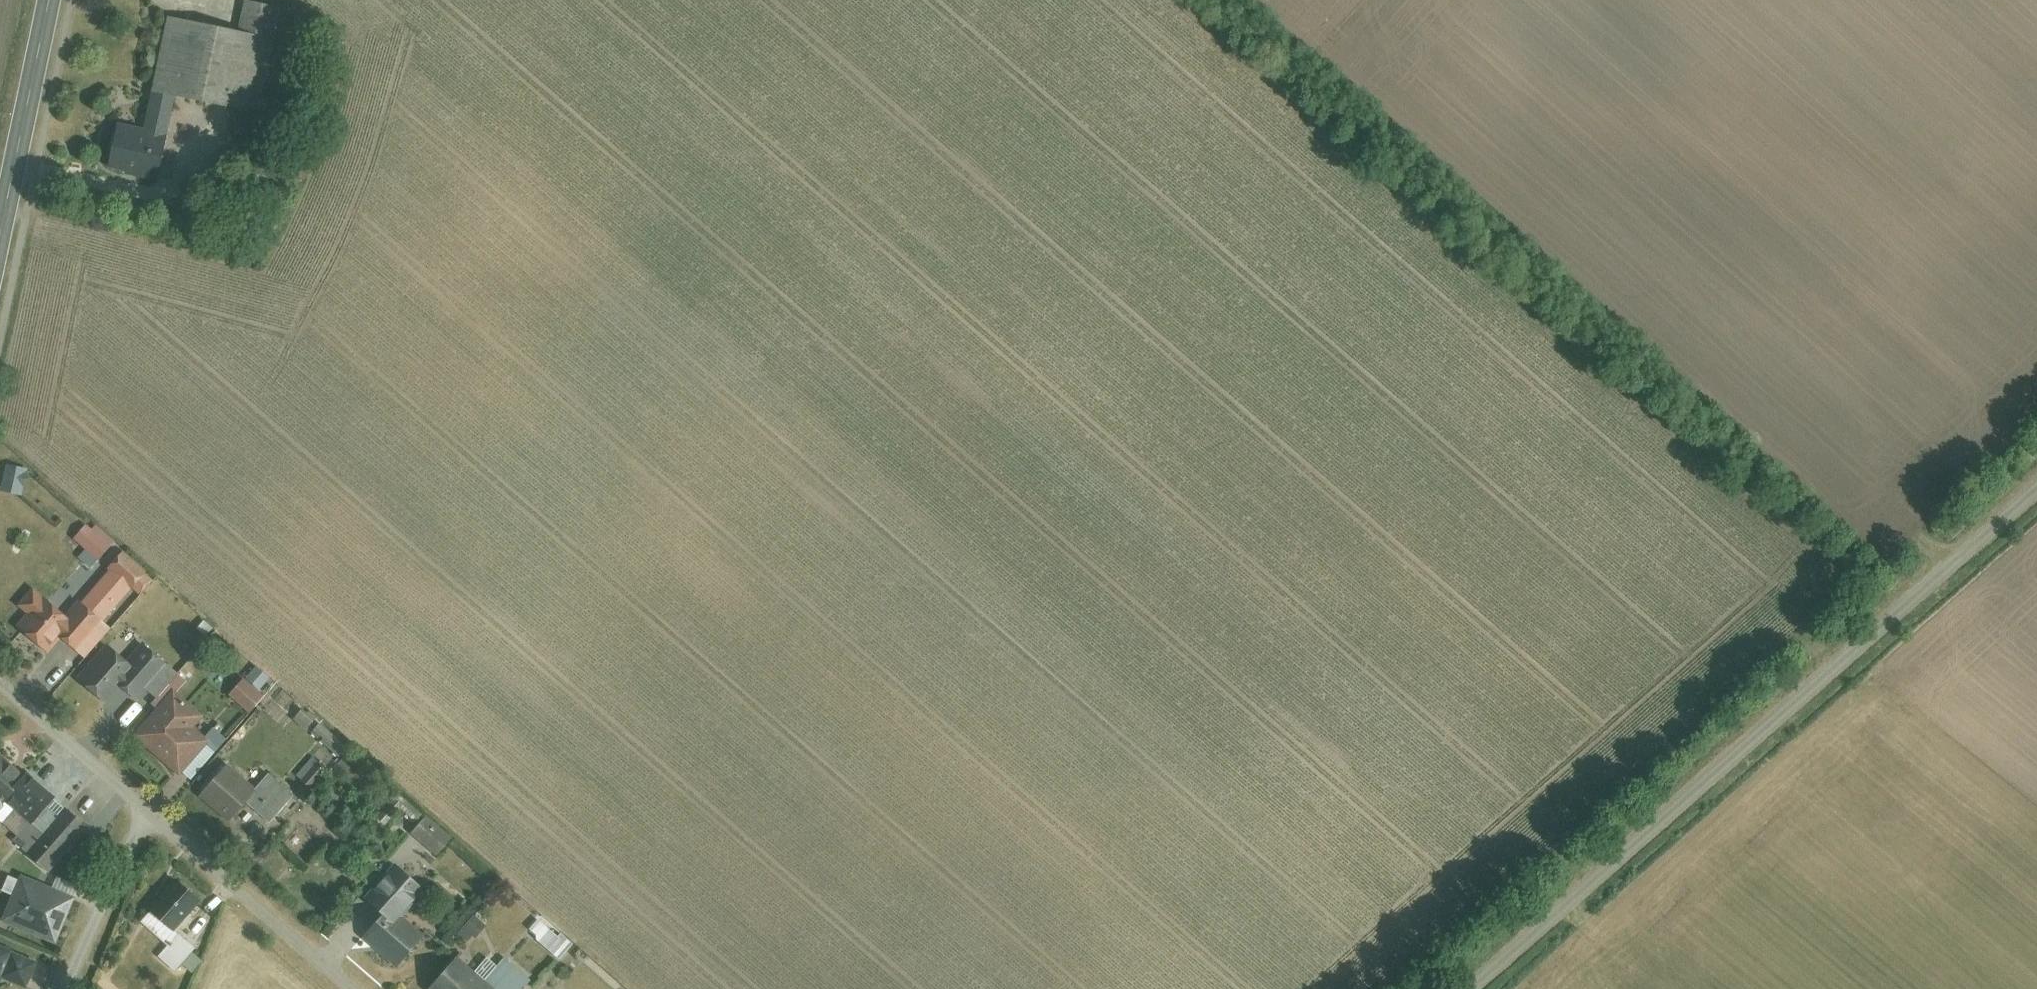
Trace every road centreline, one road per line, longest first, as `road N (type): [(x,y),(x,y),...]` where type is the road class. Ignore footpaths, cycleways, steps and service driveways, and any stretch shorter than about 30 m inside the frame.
road 1 (unclassified): [(1468,986),(2036,490)]
road 2 (residential): [(353,988),(146,805)]
road 3 (tertiary): [(50,0),(0,246)]
road 4 (residential): [(146,805),(67,988)]
road 5 (residential): [(146,805),(0,673)]

